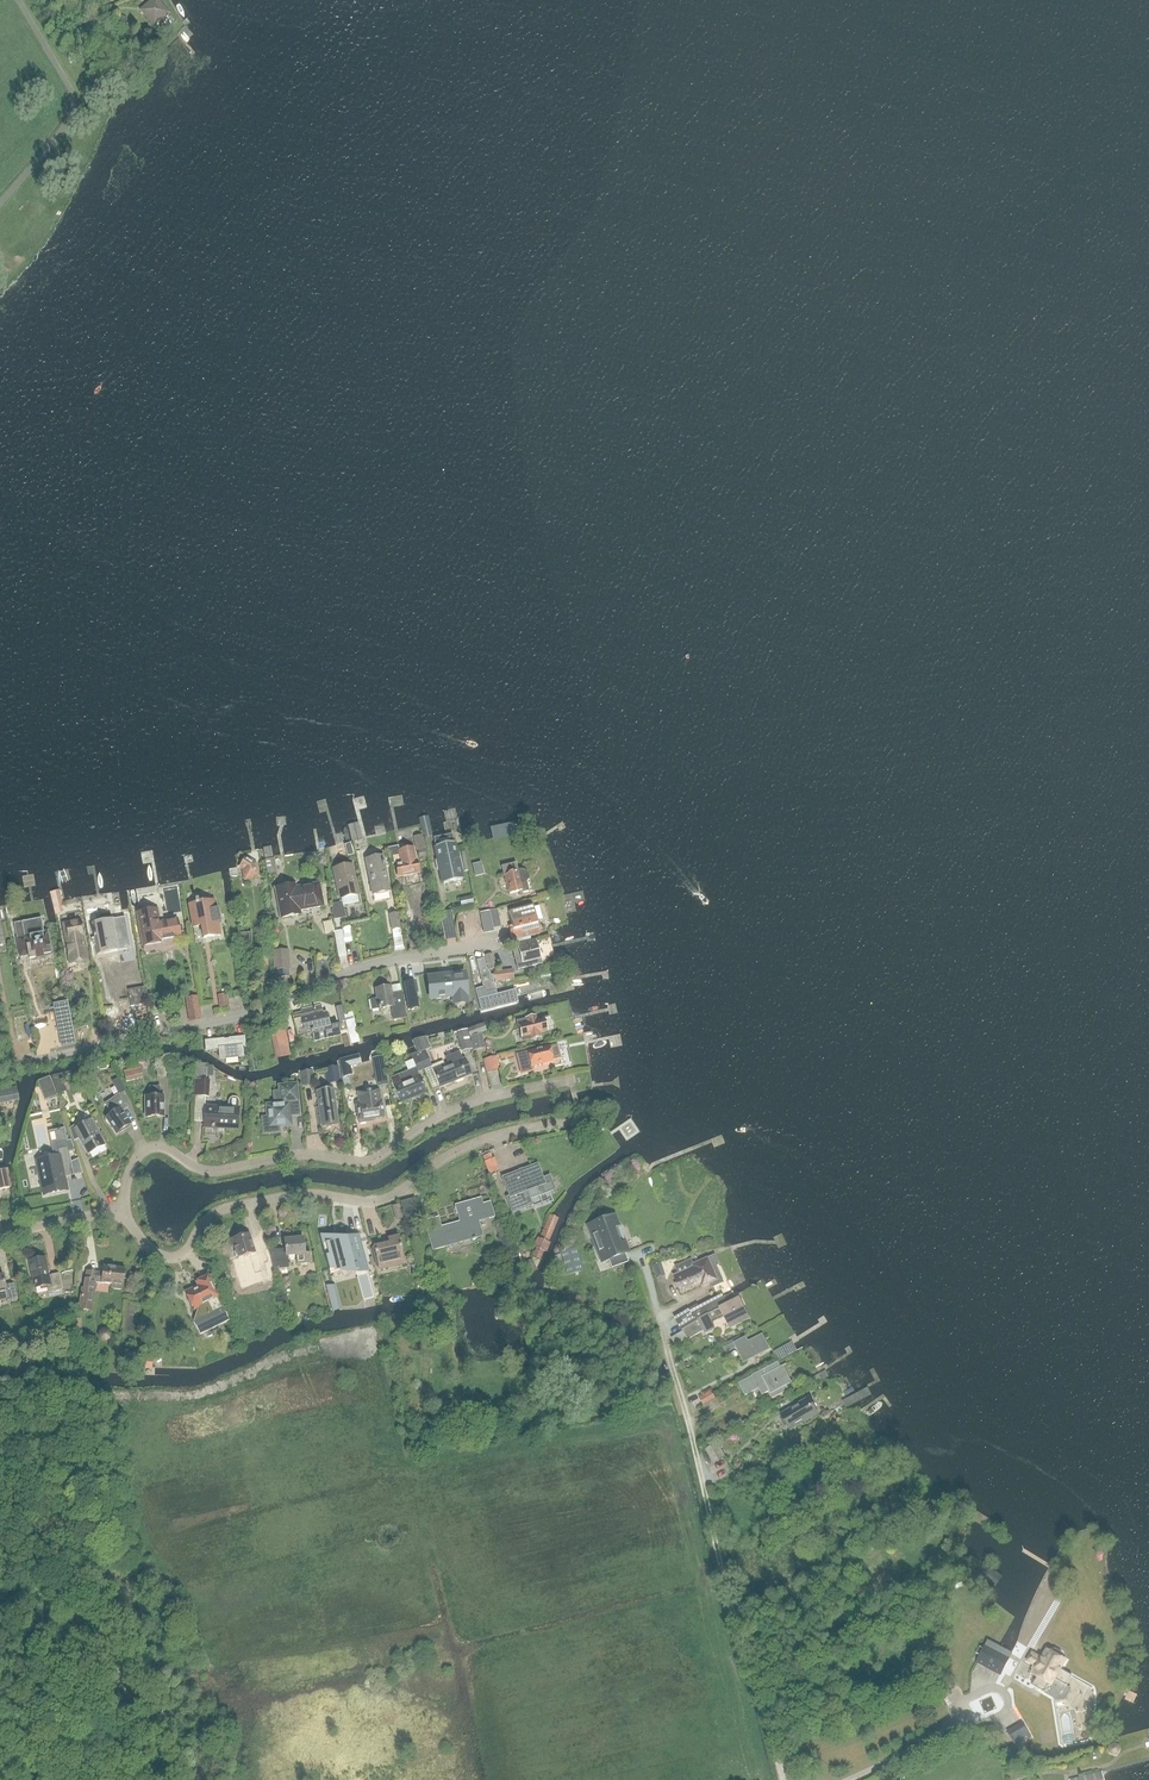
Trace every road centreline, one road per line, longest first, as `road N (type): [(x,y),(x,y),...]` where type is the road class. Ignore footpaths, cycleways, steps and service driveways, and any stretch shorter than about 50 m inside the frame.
road 1 (unclassified): [(782,1779),(647,1266)]
road 2 (unclassified): [(123,1209),(134,1162),(151,1146),(205,1171),(290,1153),(374,1159),(475,1099),(577,1080)]
road 3 (unclassified): [(123,1209),(151,1248),(176,1255),(225,1208),(298,1196),(385,1200),(474,1142),(583,1118)]
road 4 (unclassified): [(493,940),(374,964),(256,1013),(0,1068)]
road 5 (track): [(846,1779),(954,1727),(996,1720),(1008,1698),(983,1690)]
road 6 (unclassified): [(0,1234),(123,1209)]

